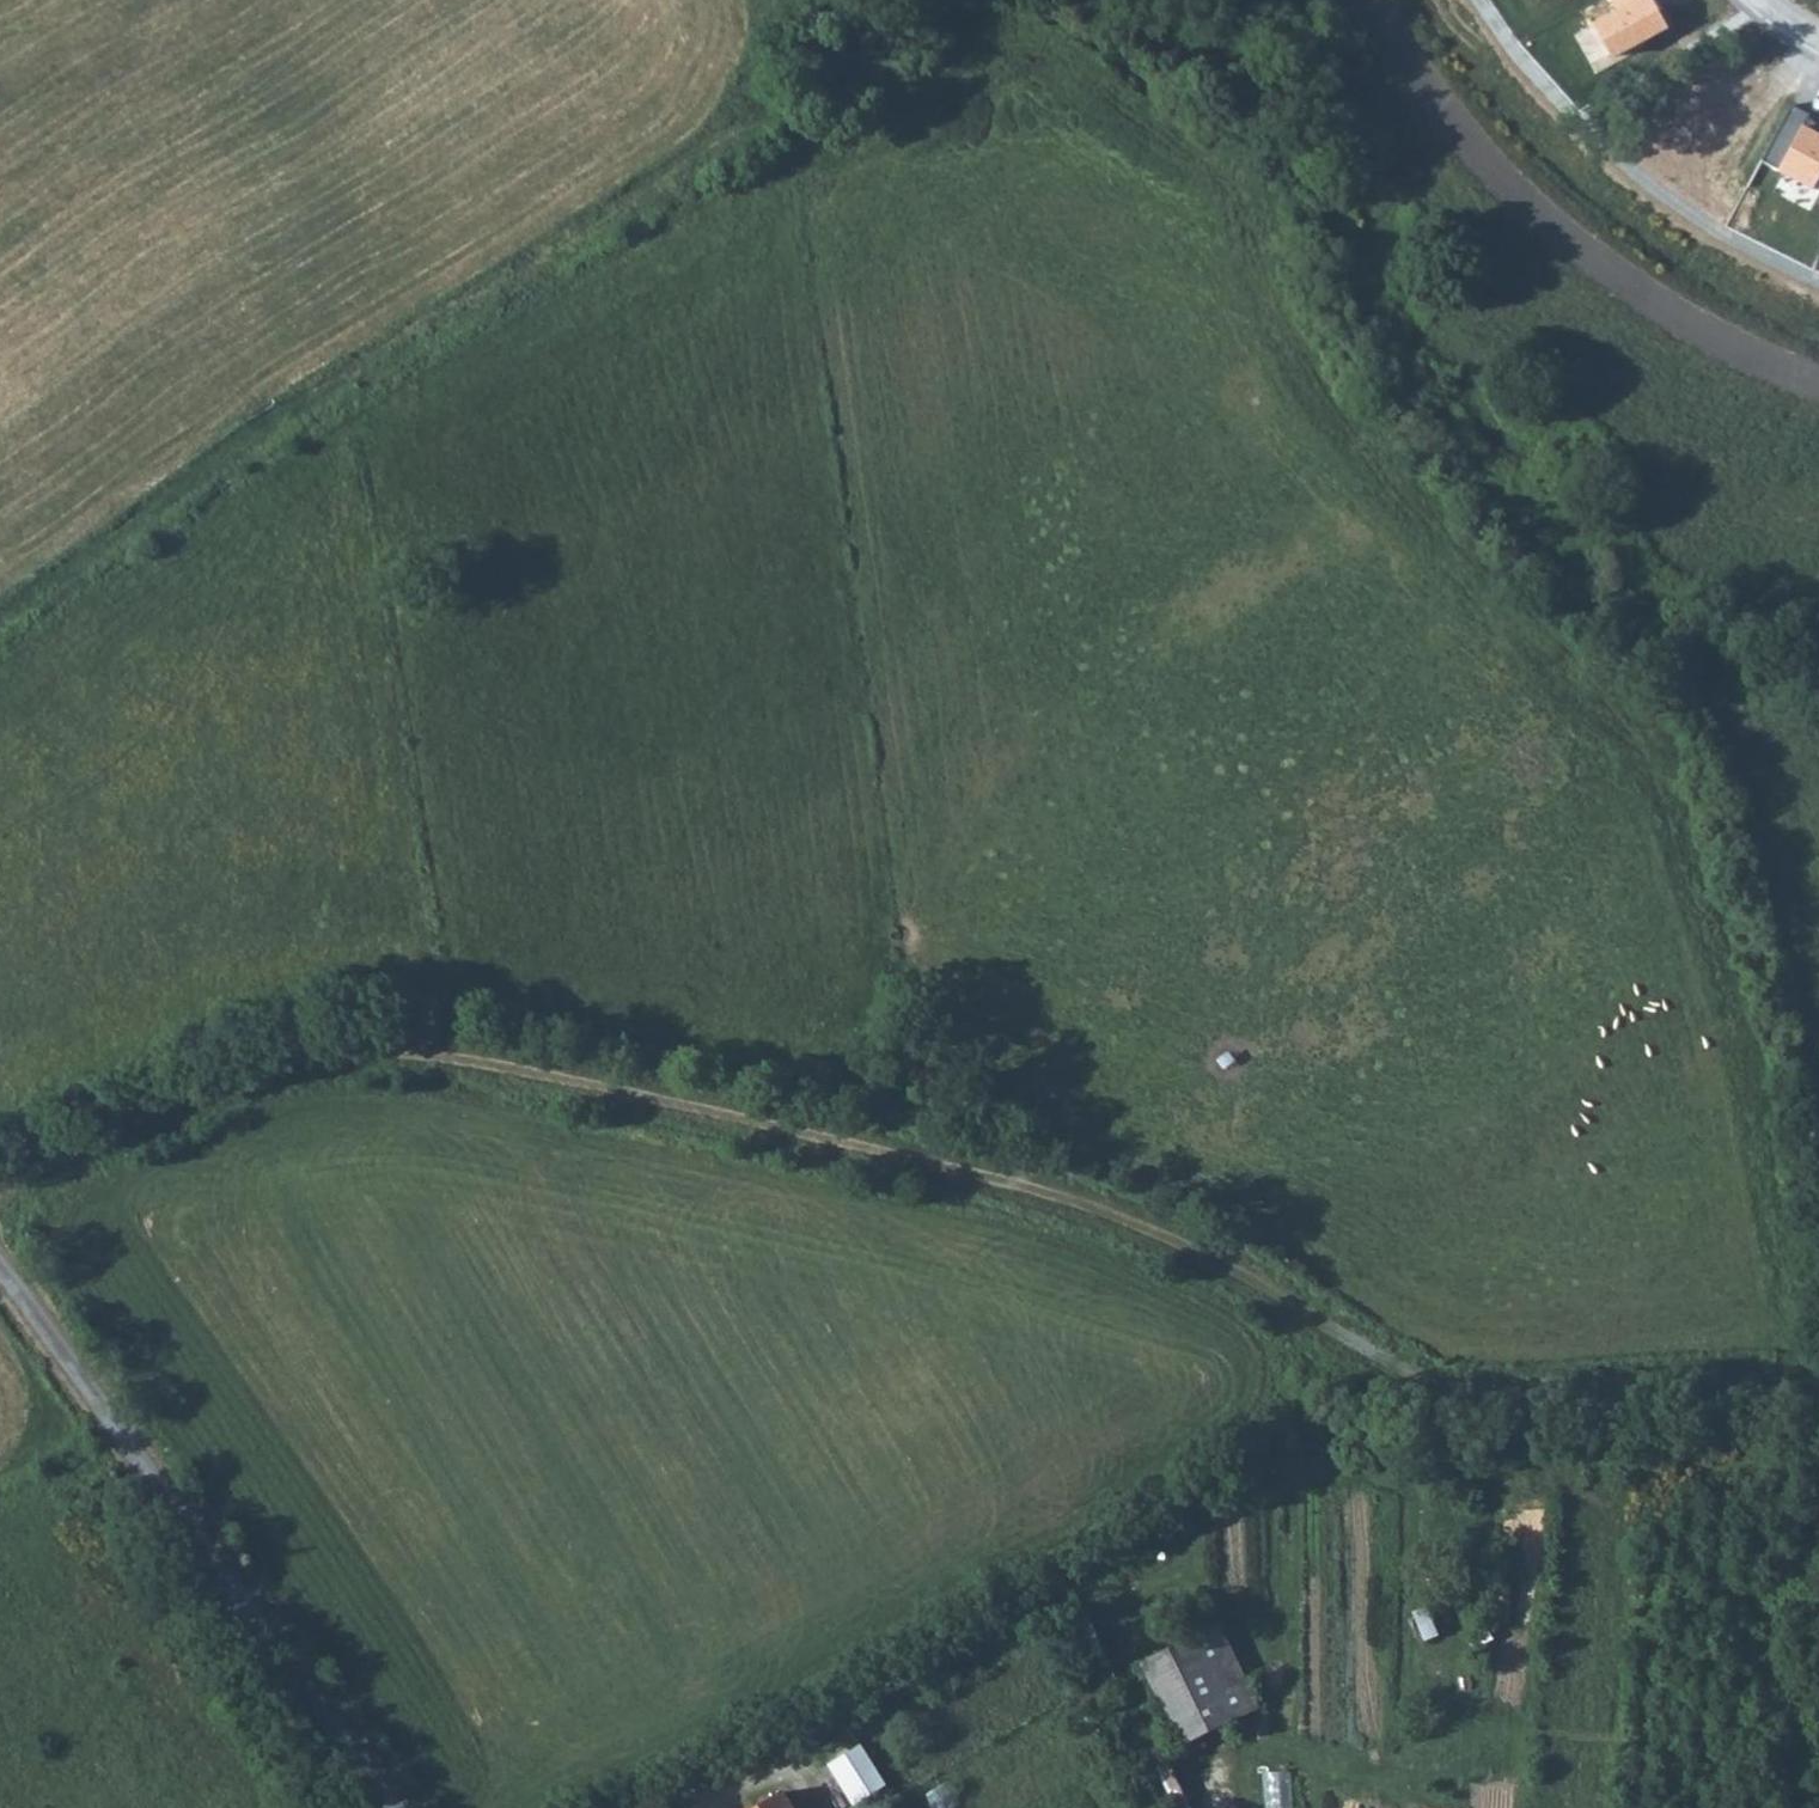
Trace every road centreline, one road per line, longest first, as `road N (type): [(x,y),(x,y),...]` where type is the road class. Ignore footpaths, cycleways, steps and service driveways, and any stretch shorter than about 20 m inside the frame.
road 1 (track): [(0,1199),(221,1081),(291,1059),(374,1050),(454,1057),(997,1179),(1098,1211),(1183,1244),(1422,1391),(1476,1397),(1818,1385)]
road 2 (unclassified): [(402,1807),(0,1268)]

